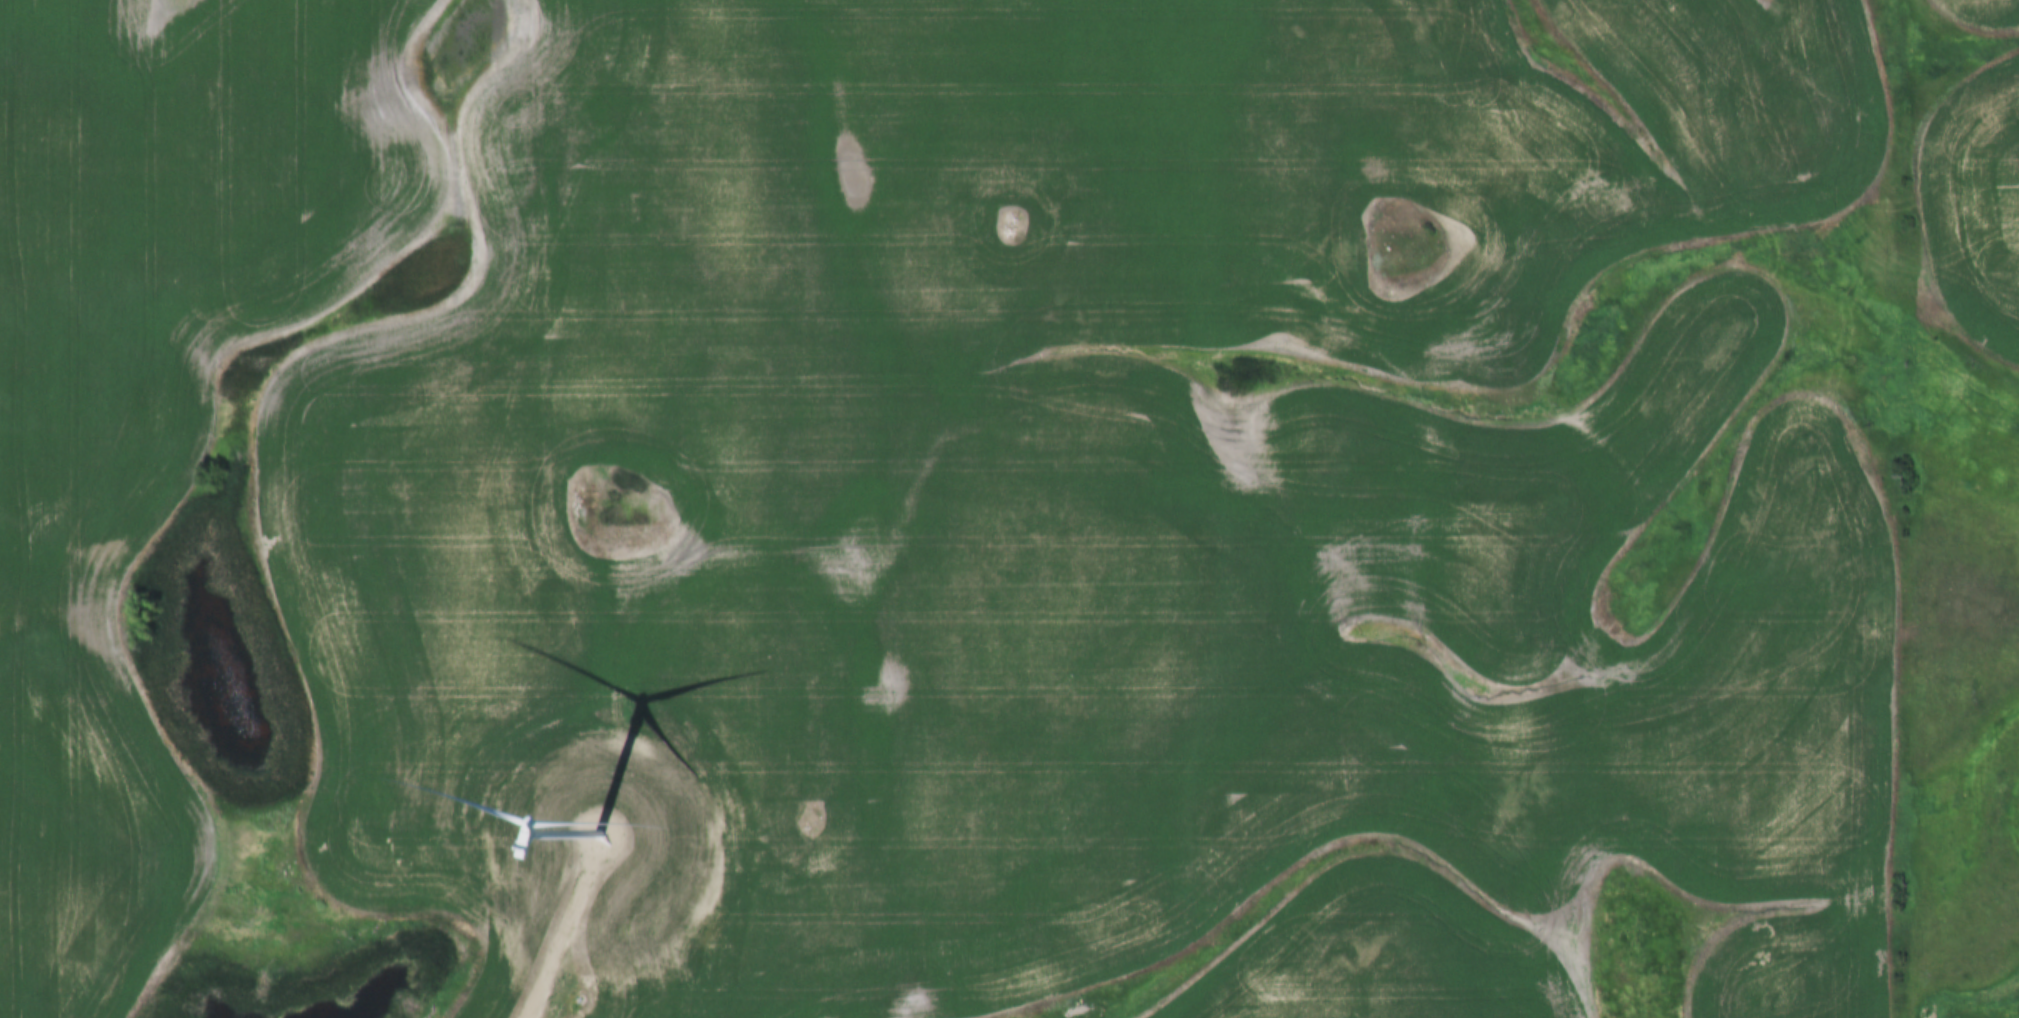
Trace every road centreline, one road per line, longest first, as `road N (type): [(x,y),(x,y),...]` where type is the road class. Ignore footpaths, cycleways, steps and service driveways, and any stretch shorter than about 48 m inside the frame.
road 1 (track): [(498,1017),(566,899)]

